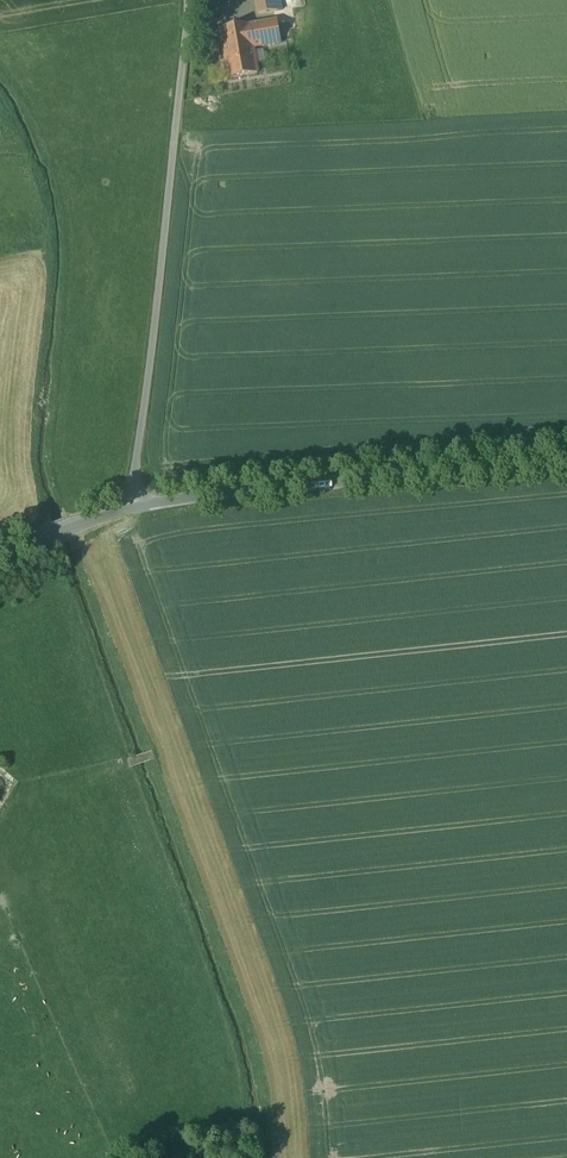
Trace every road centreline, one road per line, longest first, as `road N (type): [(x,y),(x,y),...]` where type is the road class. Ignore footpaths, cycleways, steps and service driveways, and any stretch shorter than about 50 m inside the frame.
road 1 (unclassified): [(170,0),(132,509)]
road 2 (tertiary): [(132,509),(375,473),(566,458)]
road 3 (tertiary): [(0,554),(132,509)]

